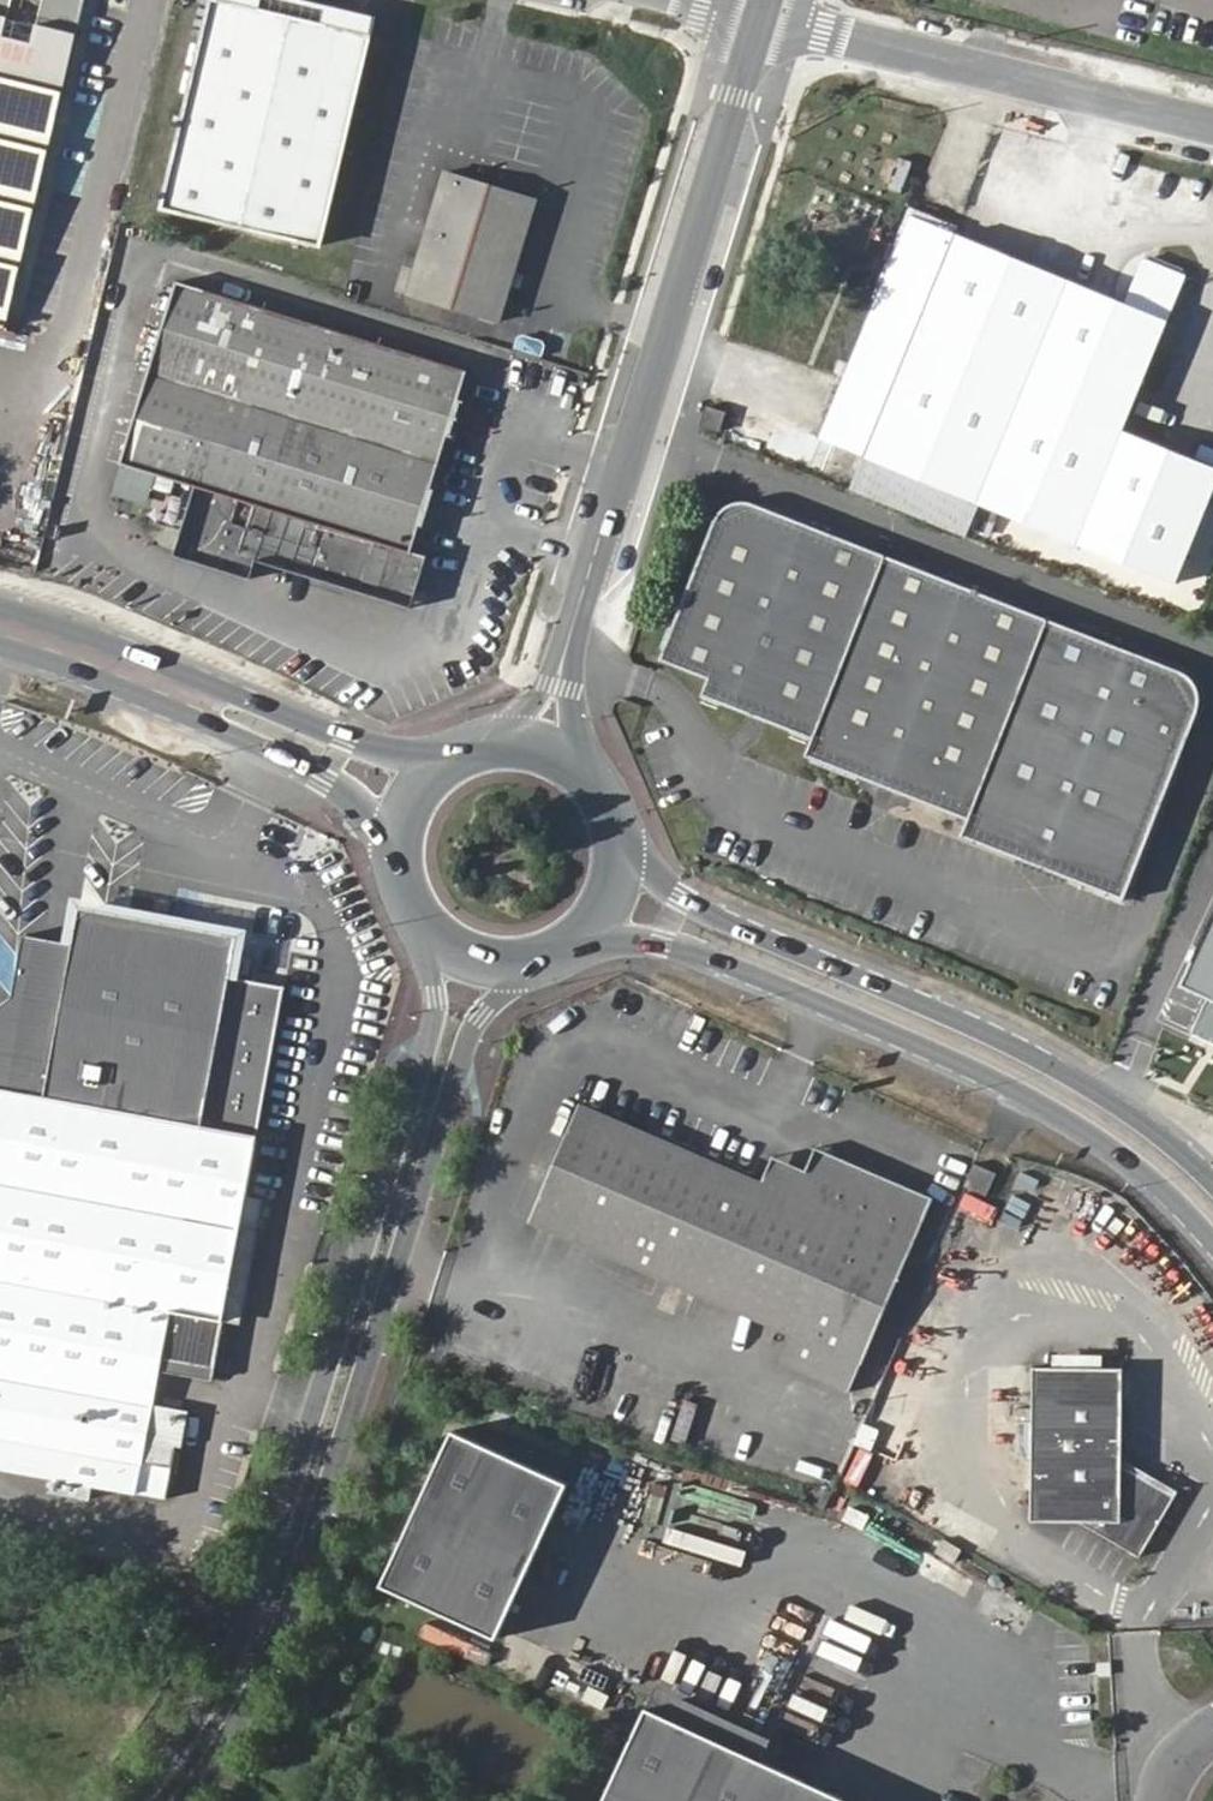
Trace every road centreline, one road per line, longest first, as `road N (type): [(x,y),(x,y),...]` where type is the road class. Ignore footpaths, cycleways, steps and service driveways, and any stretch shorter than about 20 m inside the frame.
road 1 (residential): [(410,907),(436,997),(432,1033),(274,1549),(224,1677),(133,1800)]
road 2 (residential): [(185,1800),(270,1674),(478,1018),(544,958)]
road 3 (secondary): [(574,942),(706,952),(939,1052),(1073,1120),(1136,1164),(1212,1239)]
road 4 (secondary): [(1212,1179),(1148,1124),(1015,1046),(720,919),(684,897),(615,827)]
road 5 (tertiary): [(776,15),(576,660)]
road 6 (secondary): [(448,761),(345,737),(0,606)]
road 7 (secondary): [(0,647),(111,685),(320,777),(374,822),(398,870)]
road 8 (unclassified): [(1212,121),(776,15)]
road 9 (secondary): [(410,907),(435,937),(468,957),(506,964),(544,958)]
road 10 (secondary): [(574,942),(612,891),(615,827)]
road 11 (secondary): [(448,761),(406,808),(398,870)]
road 12 (unclassified): [(576,660),(489,745)]

